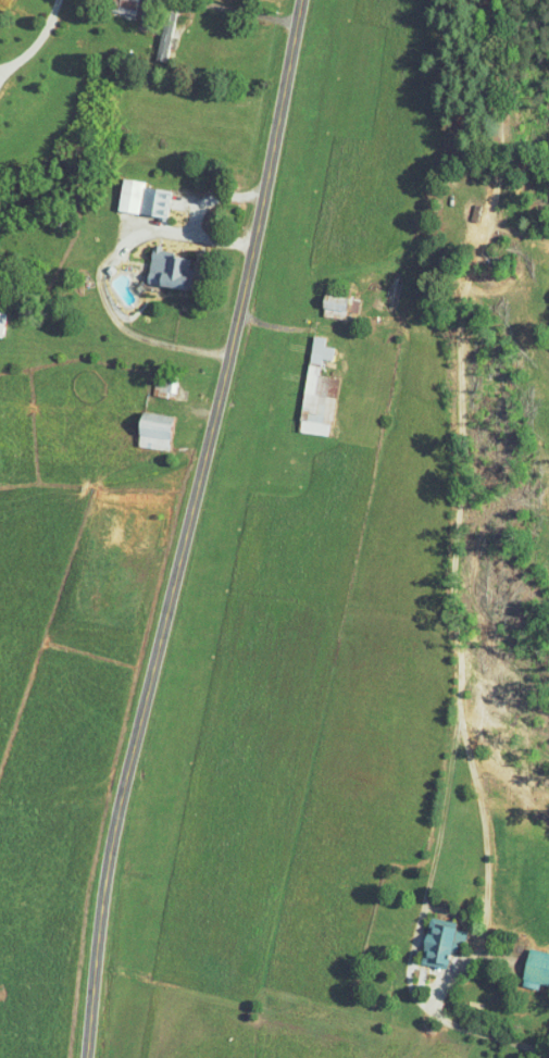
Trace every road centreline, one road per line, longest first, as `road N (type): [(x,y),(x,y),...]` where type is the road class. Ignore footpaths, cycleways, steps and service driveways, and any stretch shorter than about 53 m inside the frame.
road 1 (residential): [(85,1057),(113,824),(208,439),(300,0)]

